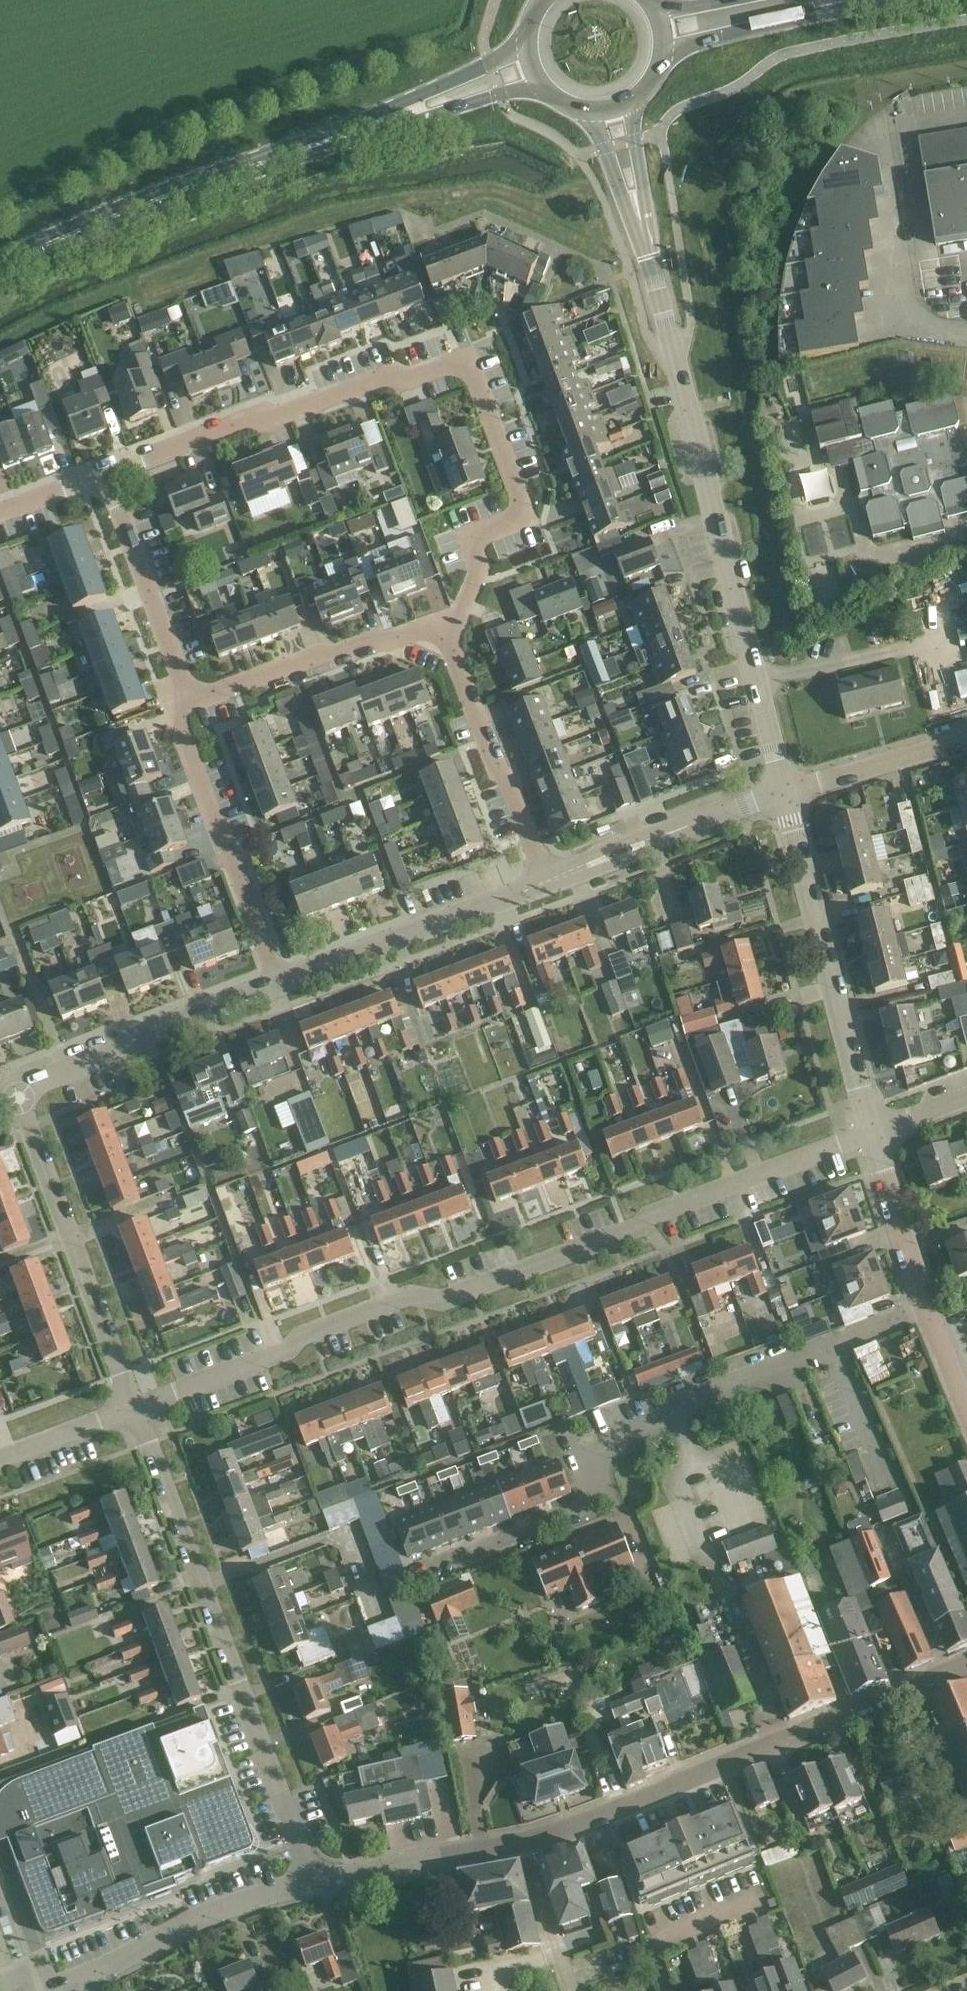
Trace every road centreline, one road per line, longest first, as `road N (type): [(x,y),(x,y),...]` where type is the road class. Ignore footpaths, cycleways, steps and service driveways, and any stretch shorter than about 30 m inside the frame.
road 1 (residential): [(135,1407),(411,1299),(439,1306),(871,1138)]
road 2 (residential): [(105,472),(301,400),(456,365),(475,375),(499,424),(519,503),(511,522),(483,547),(447,628)]
road 3 (residential): [(934,1309),(676,1409),(596,1455),(605,1504),(428,1570)]
road 4 (tertiary): [(783,790),(650,261)]
road 5 (residential): [(312,1878),(135,1407)]
road 6 (residential): [(523,1845),(610,1818),(966,1665)]
road 7 (primary): [(0,267),(359,128)]
road 8 (tertiary): [(871,1138),(783,790)]
road 9 (residential): [(135,1407),(17,1086)]
road 10 (residential): [(280,983),(177,710),(190,698)]
road 11 (residential): [(17,1086),(280,983)]
road 12 (residential): [(280,983),(540,876)]
road 13 (residential): [(190,698),(385,633),(447,628)]
road 14 (residential): [(447,628),(540,876)]
road 15 (residential): [(75,1984),(198,1922),(312,1878)]
road 16 (residential): [(540,876),(783,790)]
road 17 (primary): [(661,59),(908,0)]
road 18 (residential): [(190,698),(105,472)]
road 19 (residential): [(312,1878),(523,1845)]
road 20 (residential): [(966,735),(783,790)]
road 21 (primary): [(359,128),(430,119),(540,87)]
road 22 (primary): [(527,50),(359,128)]
road 23 (tertiary): [(934,1309),(871,1138)]
road 24 (tertiary): [(650,261),(633,102)]
road 25 (tertiary): [(592,114),(650,261)]
road 26 (residential): [(566,1990),(523,1845)]
road 27 (residential): [(0,1458),(135,1407)]

